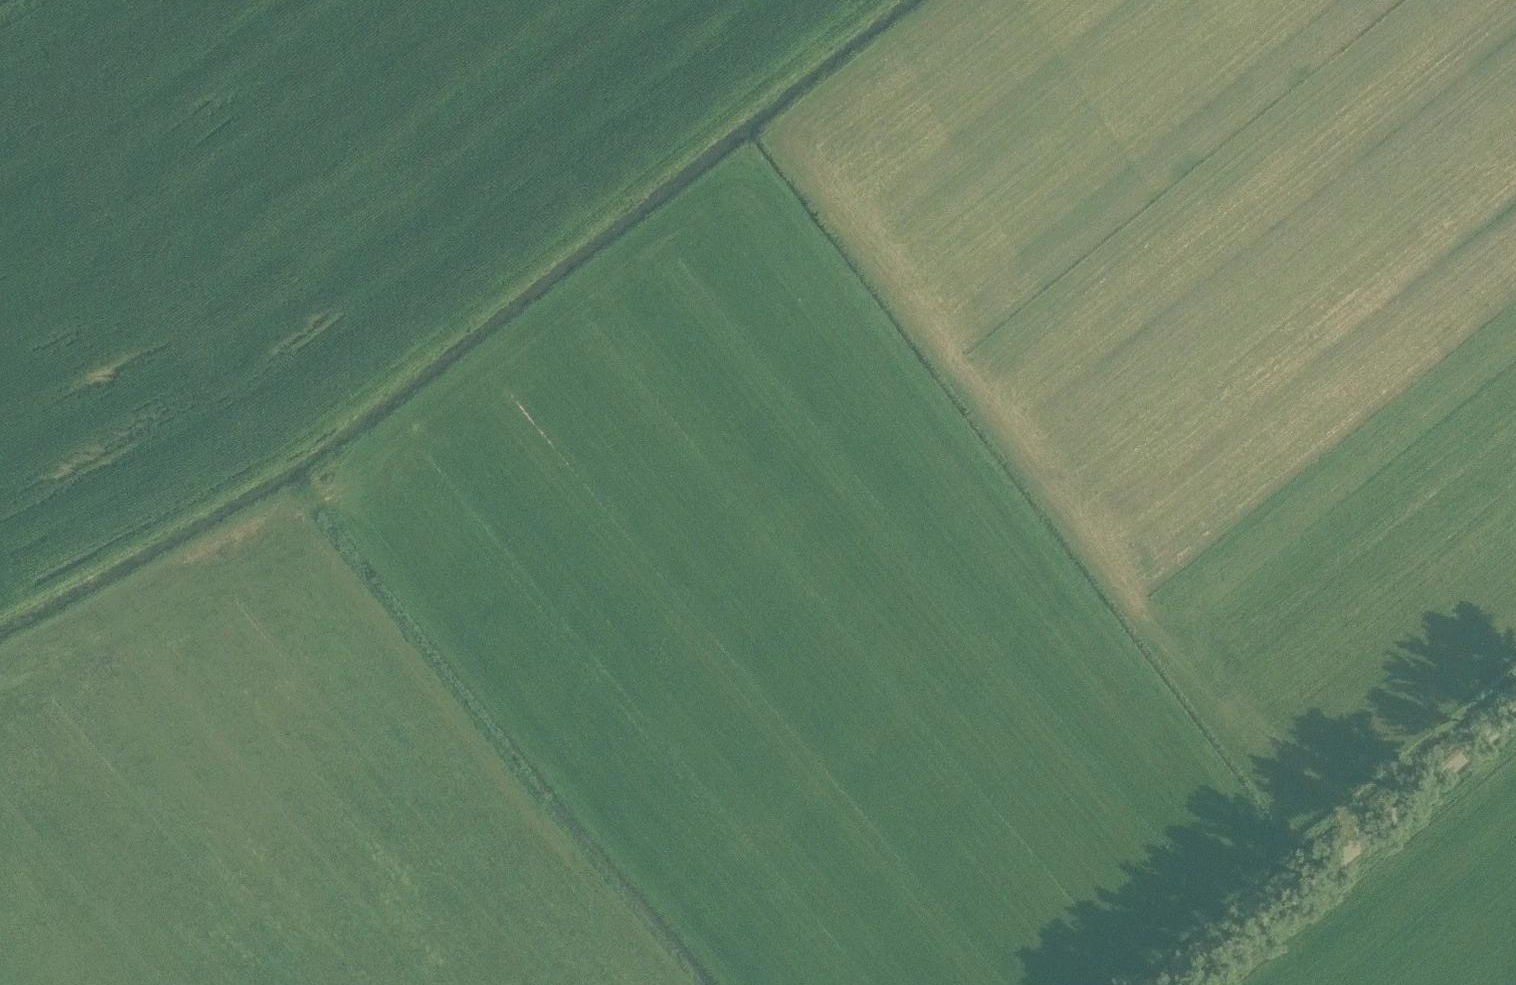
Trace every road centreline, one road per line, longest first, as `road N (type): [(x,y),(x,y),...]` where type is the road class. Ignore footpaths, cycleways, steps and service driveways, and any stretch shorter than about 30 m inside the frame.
road 1 (unclassified): [(1199,984),(1515,722)]

